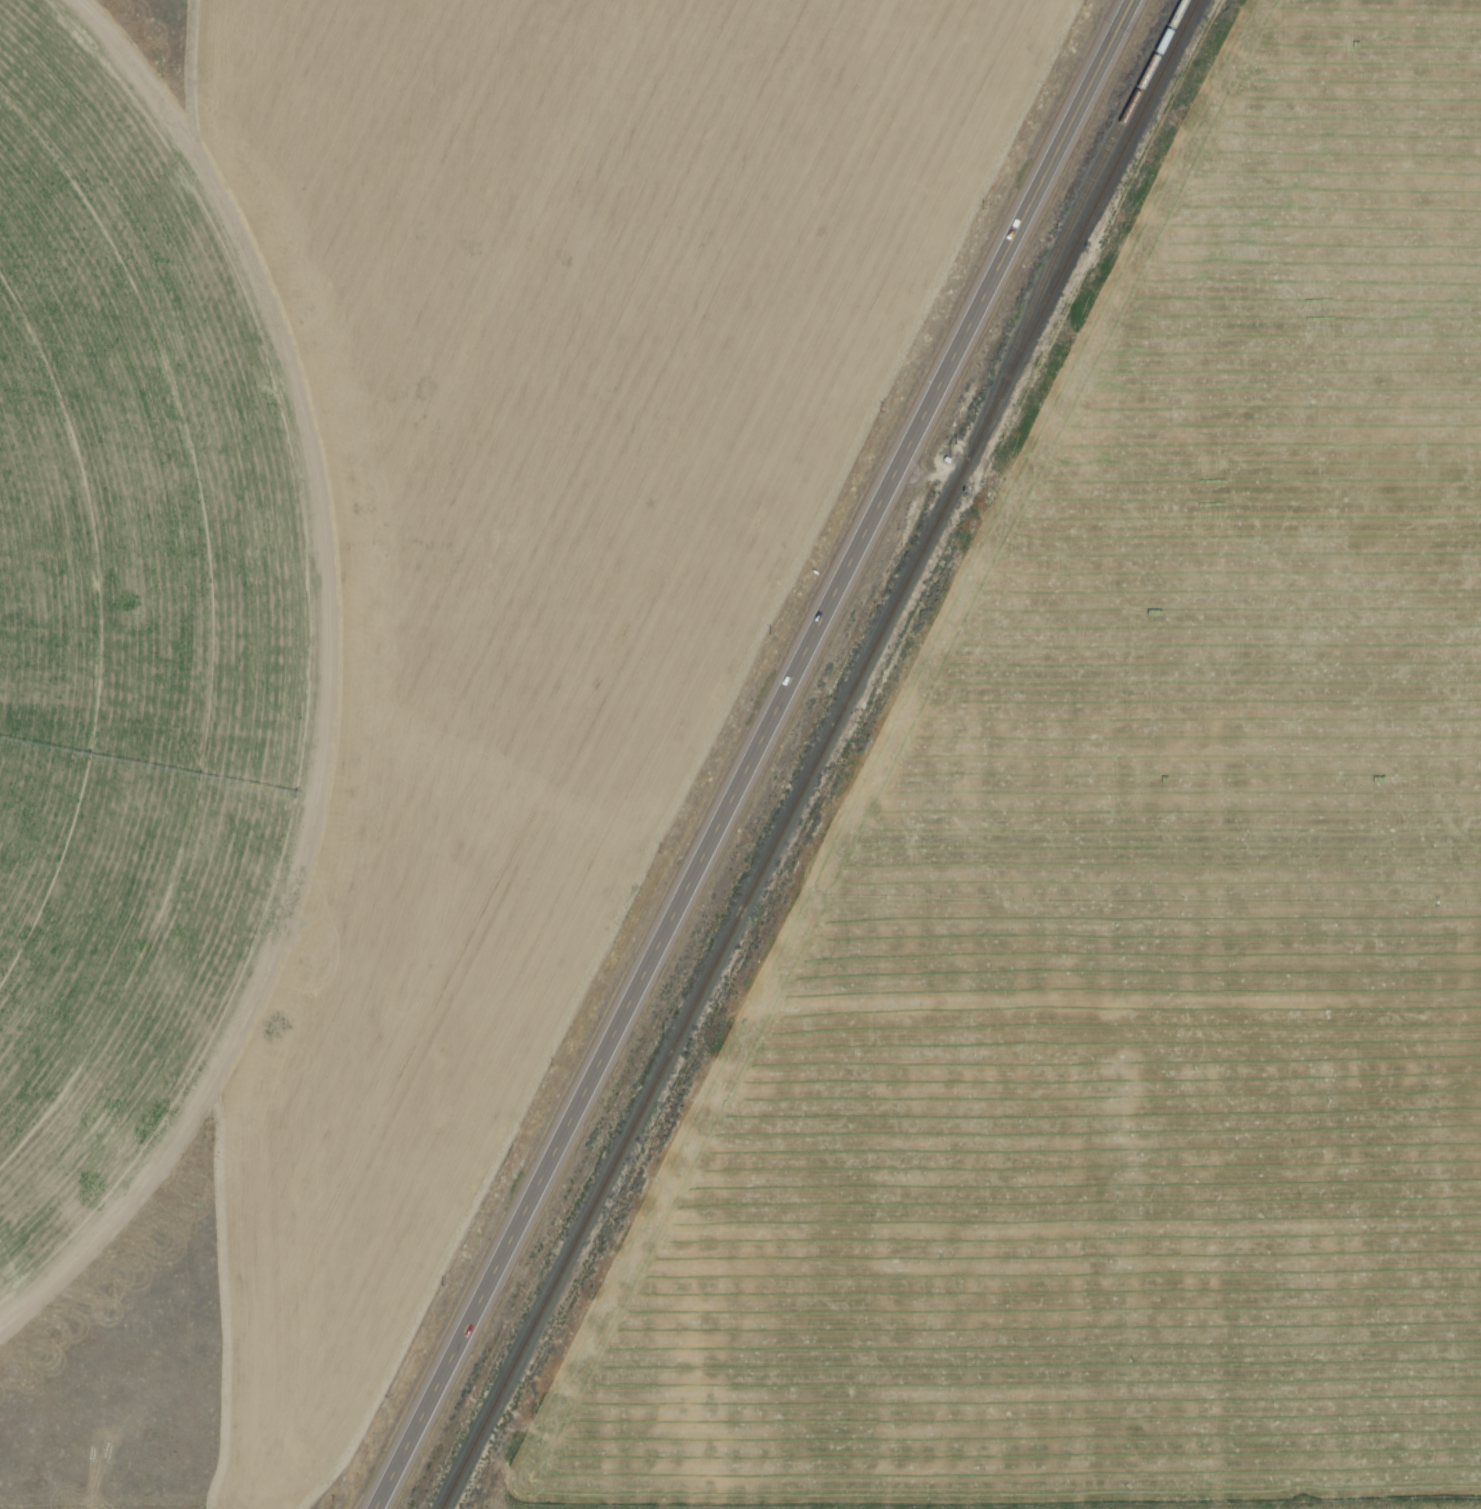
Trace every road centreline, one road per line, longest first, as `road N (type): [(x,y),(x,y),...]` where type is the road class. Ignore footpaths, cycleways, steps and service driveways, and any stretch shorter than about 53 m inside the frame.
road 1 (trunk): [(377,1508),(1125,0)]

